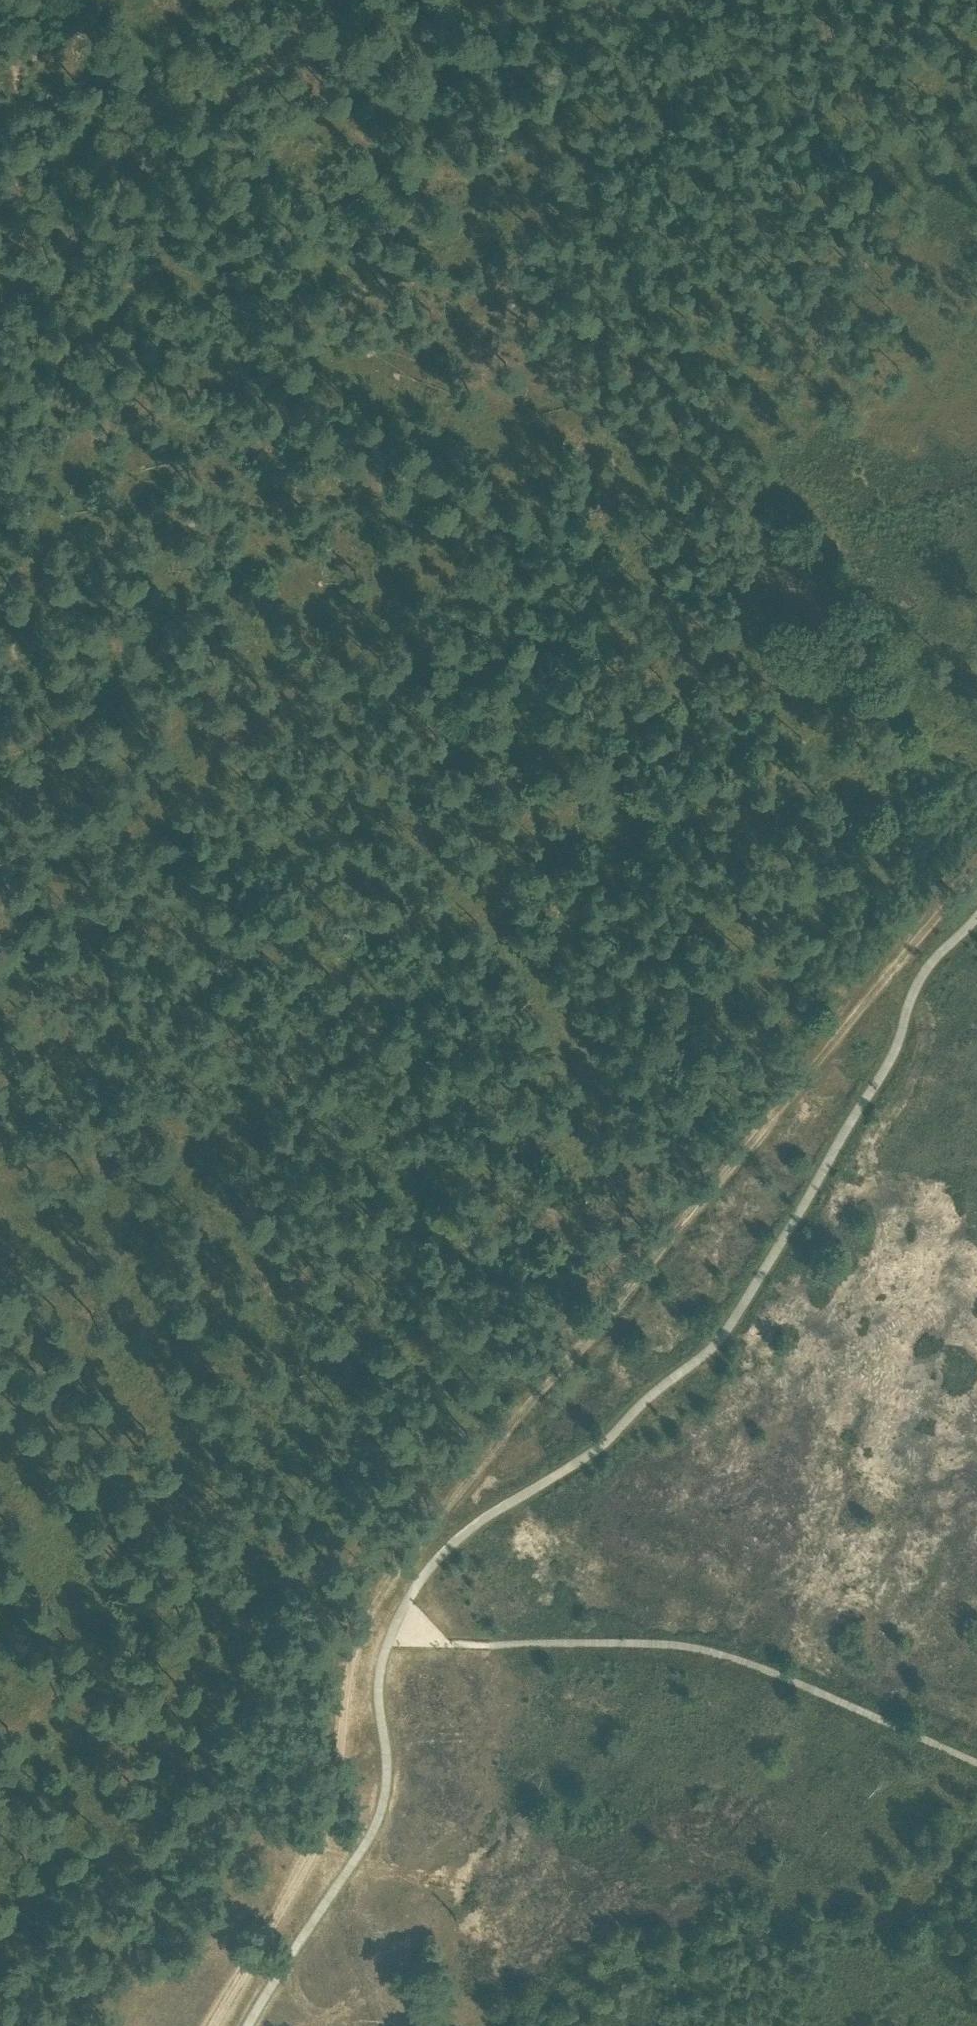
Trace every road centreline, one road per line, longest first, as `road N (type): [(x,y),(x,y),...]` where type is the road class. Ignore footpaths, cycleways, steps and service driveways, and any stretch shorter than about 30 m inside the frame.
road 1 (track): [(976,868),(548,1383),(404,1569),(363,1633),(337,1778),(304,1872),(207,2025)]
road 2 (track): [(335,0),(211,117)]

